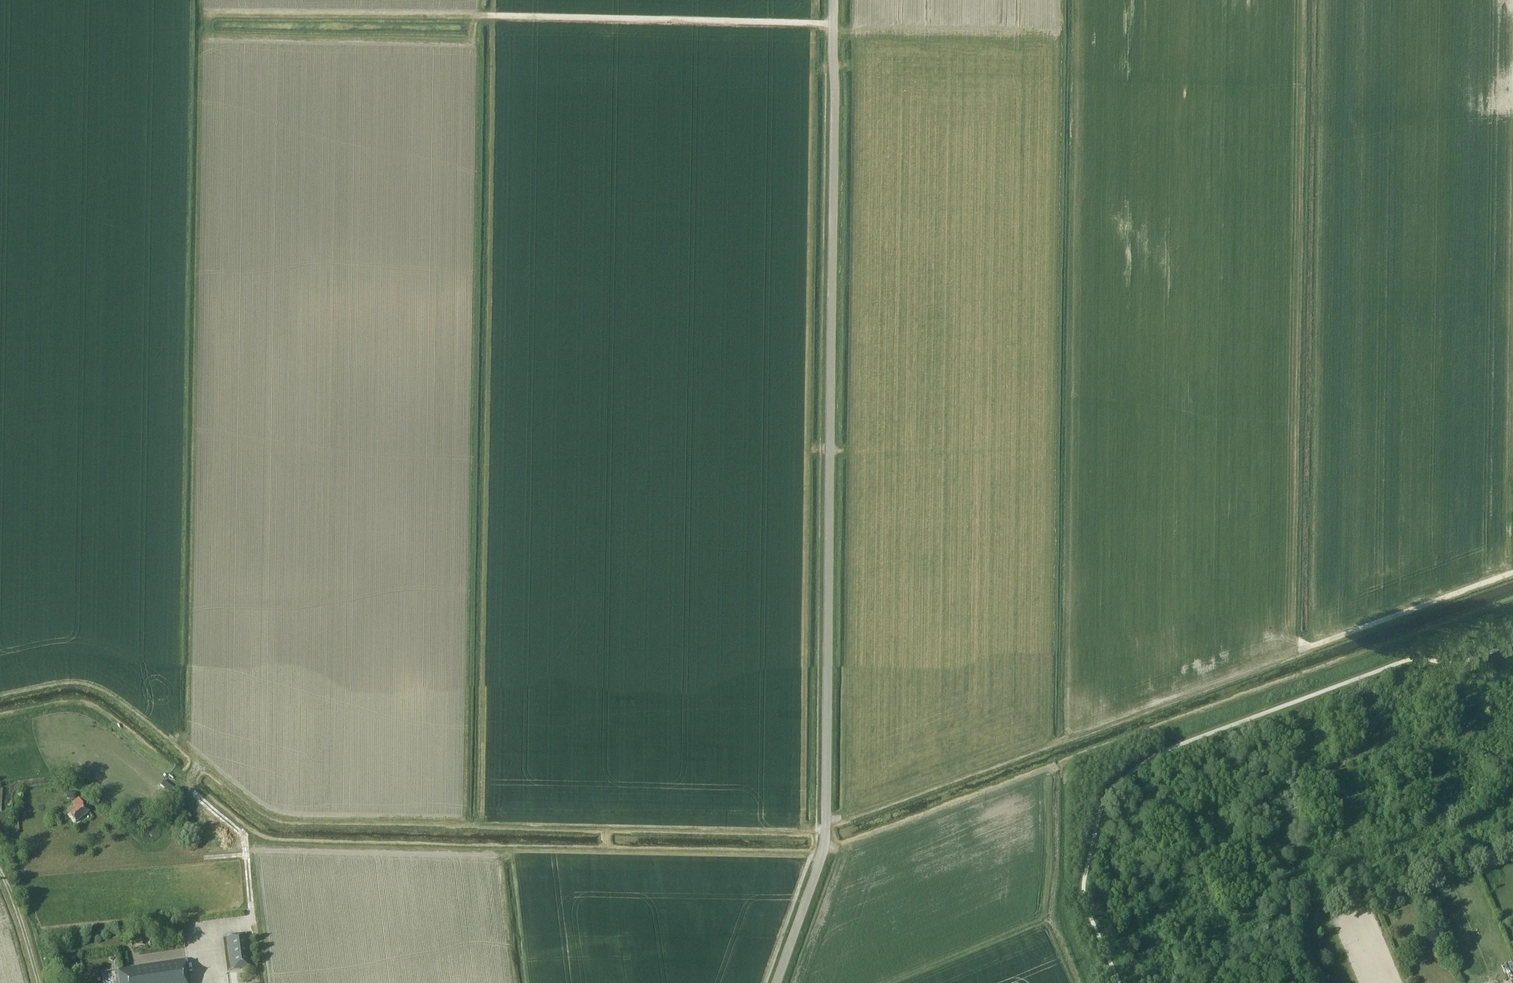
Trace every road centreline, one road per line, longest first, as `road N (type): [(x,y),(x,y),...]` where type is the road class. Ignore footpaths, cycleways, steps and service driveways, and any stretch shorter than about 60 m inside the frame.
road 1 (track): [(197,794),(246,840),(250,922),(211,932)]

